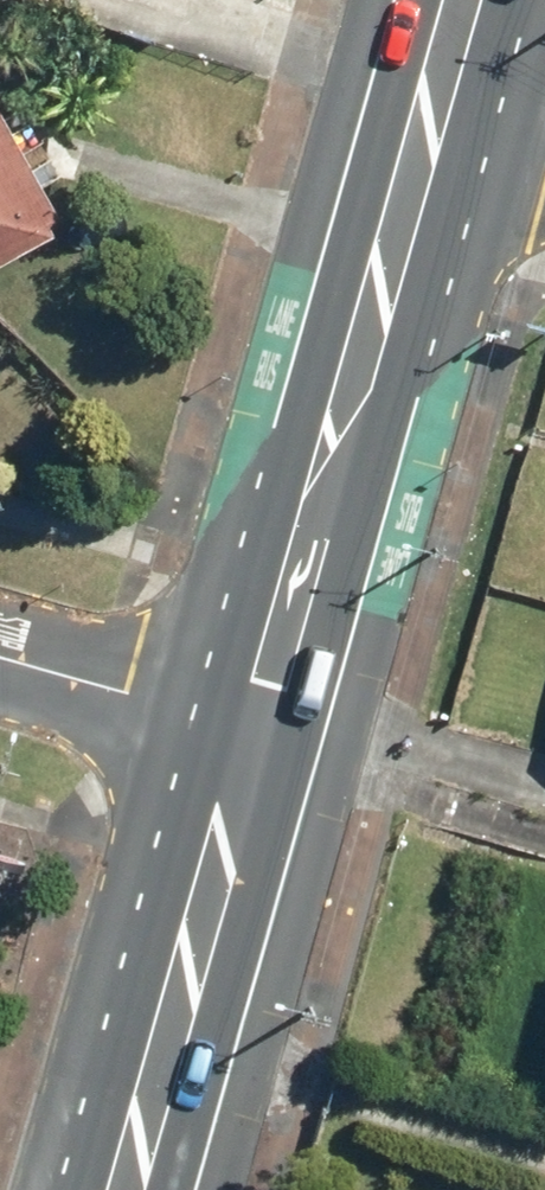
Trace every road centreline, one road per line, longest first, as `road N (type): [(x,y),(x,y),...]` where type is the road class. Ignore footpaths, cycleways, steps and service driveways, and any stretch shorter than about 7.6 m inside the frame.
road 1 (primary): [(427,135),(259,731)]
road 2 (primary): [(259,731),(130,1189)]
road 3 (residential): [(0,658),(259,731)]
road 4 (primary): [(465,0),(427,135)]
road 5 (residential): [(427,135),(544,170)]

